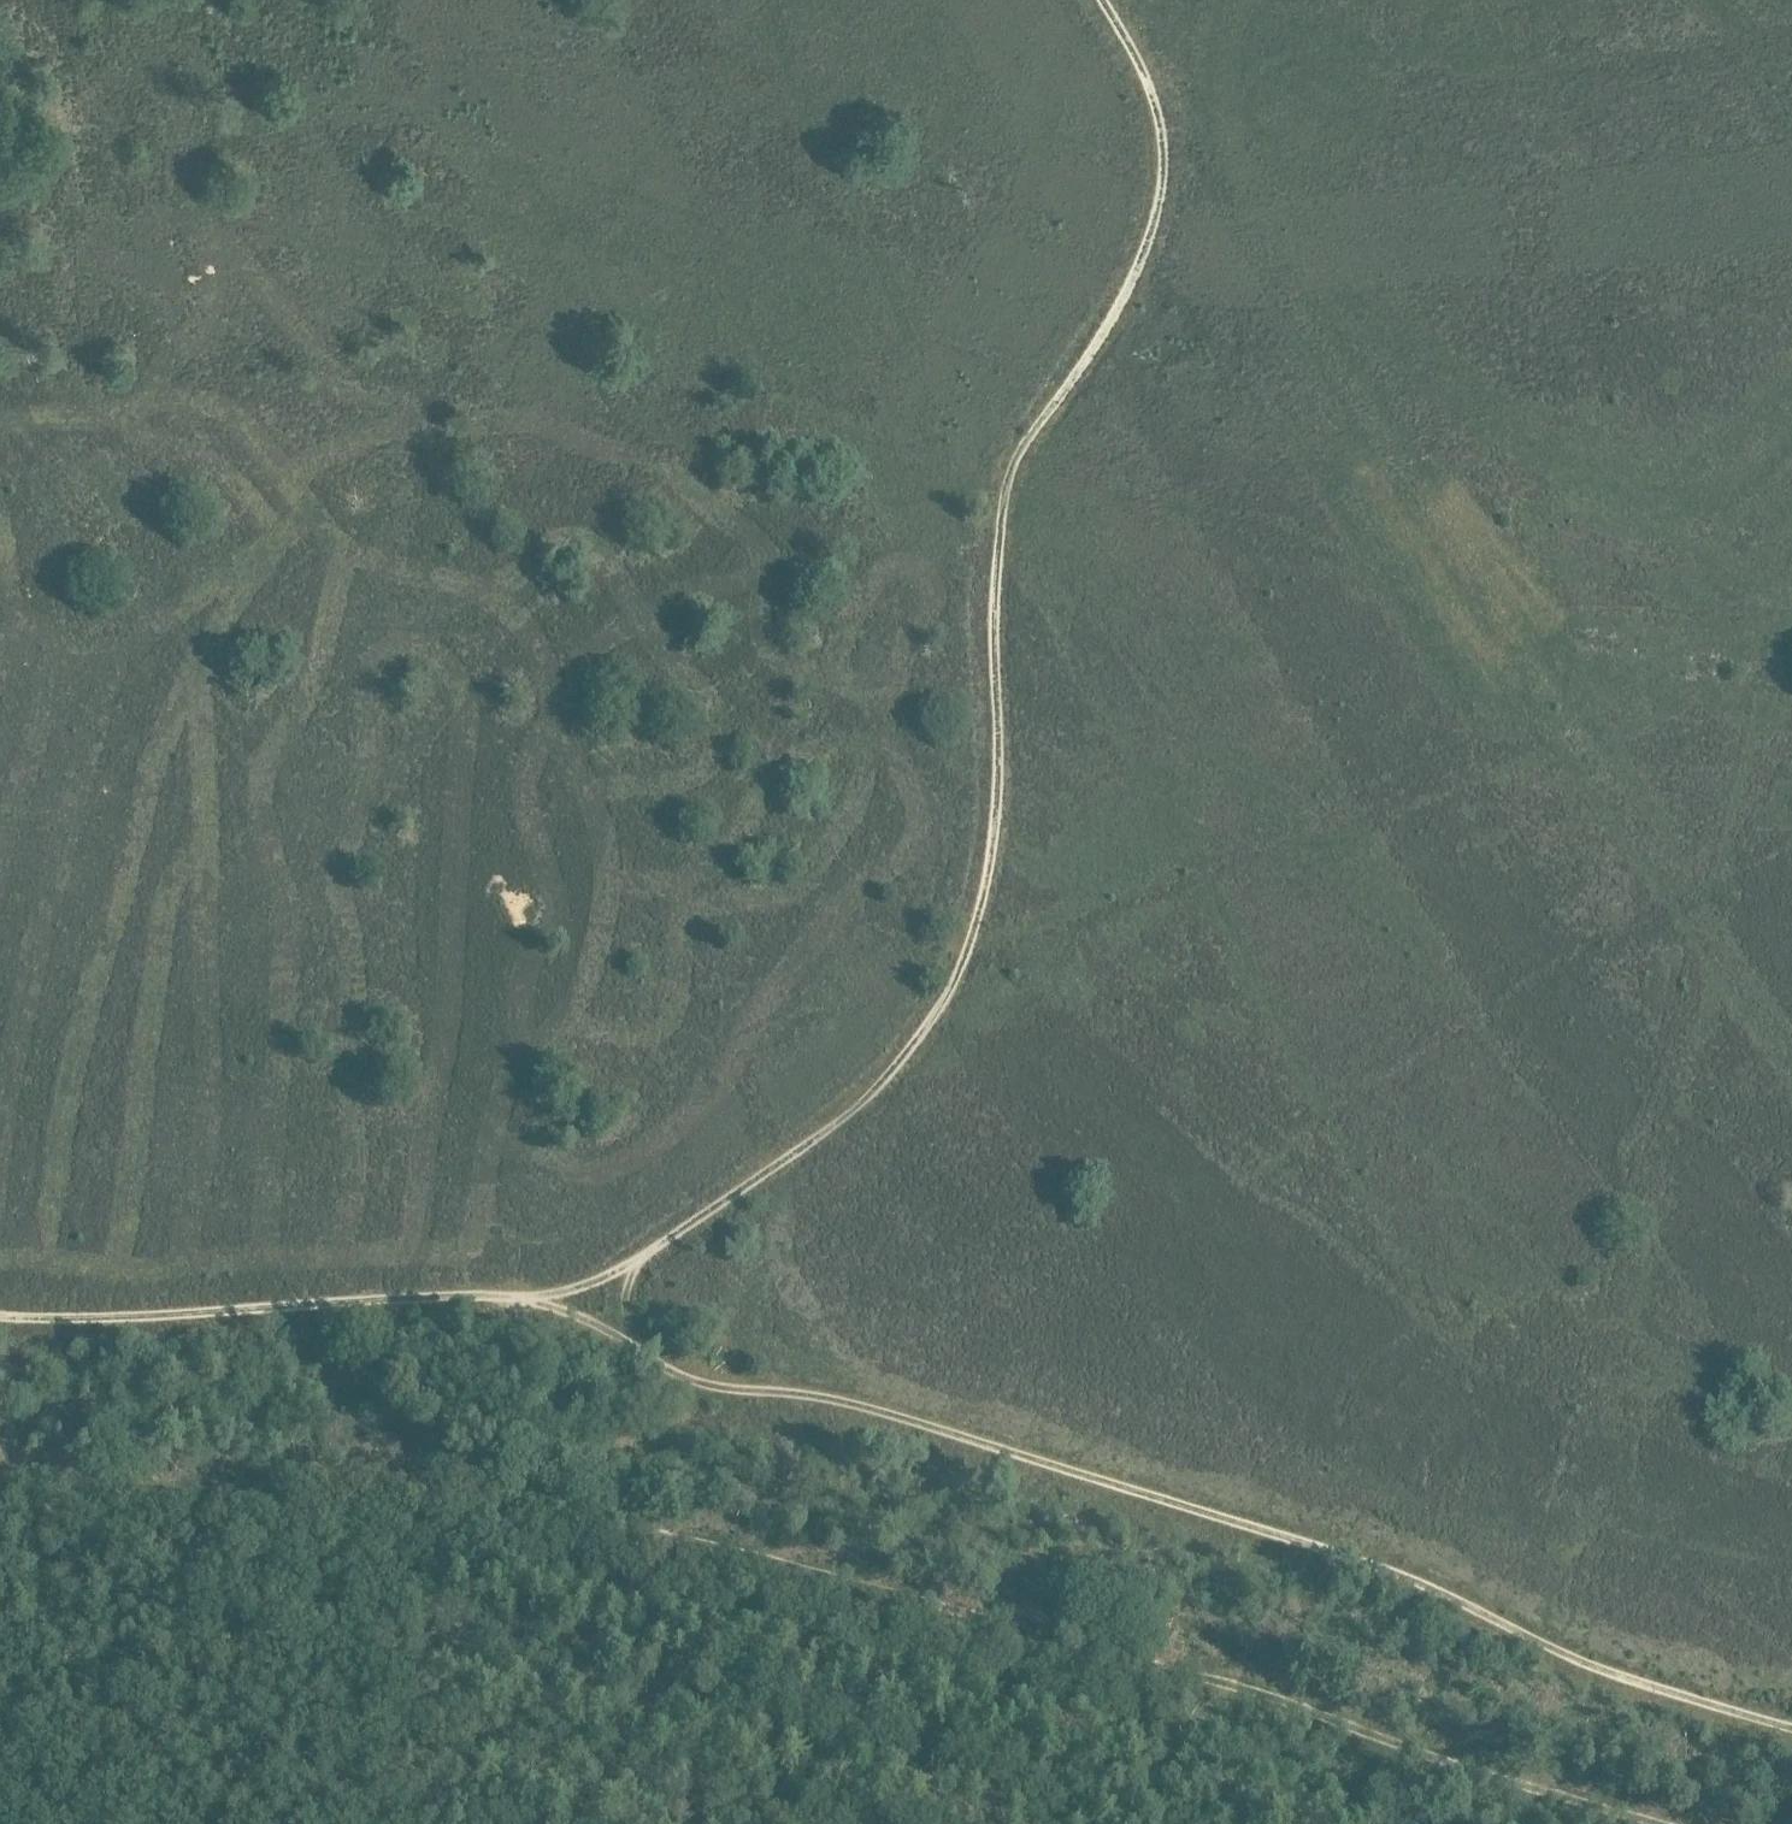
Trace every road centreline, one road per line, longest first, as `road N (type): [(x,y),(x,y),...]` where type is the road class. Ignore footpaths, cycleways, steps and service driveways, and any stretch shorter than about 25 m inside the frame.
road 1 (track): [(1651,1823),(1450,1763),(1230,1681),(531,1499),(0,1477)]
road 2 (track): [(529,1295),(610,1275),(791,1156),(855,1109),(905,1054),(950,985),(980,910),(994,834),(996,585),(1015,461),(1090,357),(1136,276),(1158,215),(1165,153),(1158,112),(1102,0)]
road 3 (track): [(529,1295),(700,1382),(850,1401),(1012,1449),(1394,1571),(1650,1685),(1791,1727)]
road 4 (track): [(0,1316),(529,1295)]
road 5 (track): [(369,1823),(473,1491)]
road 6 (track): [(1118,1823),(1230,1681)]

